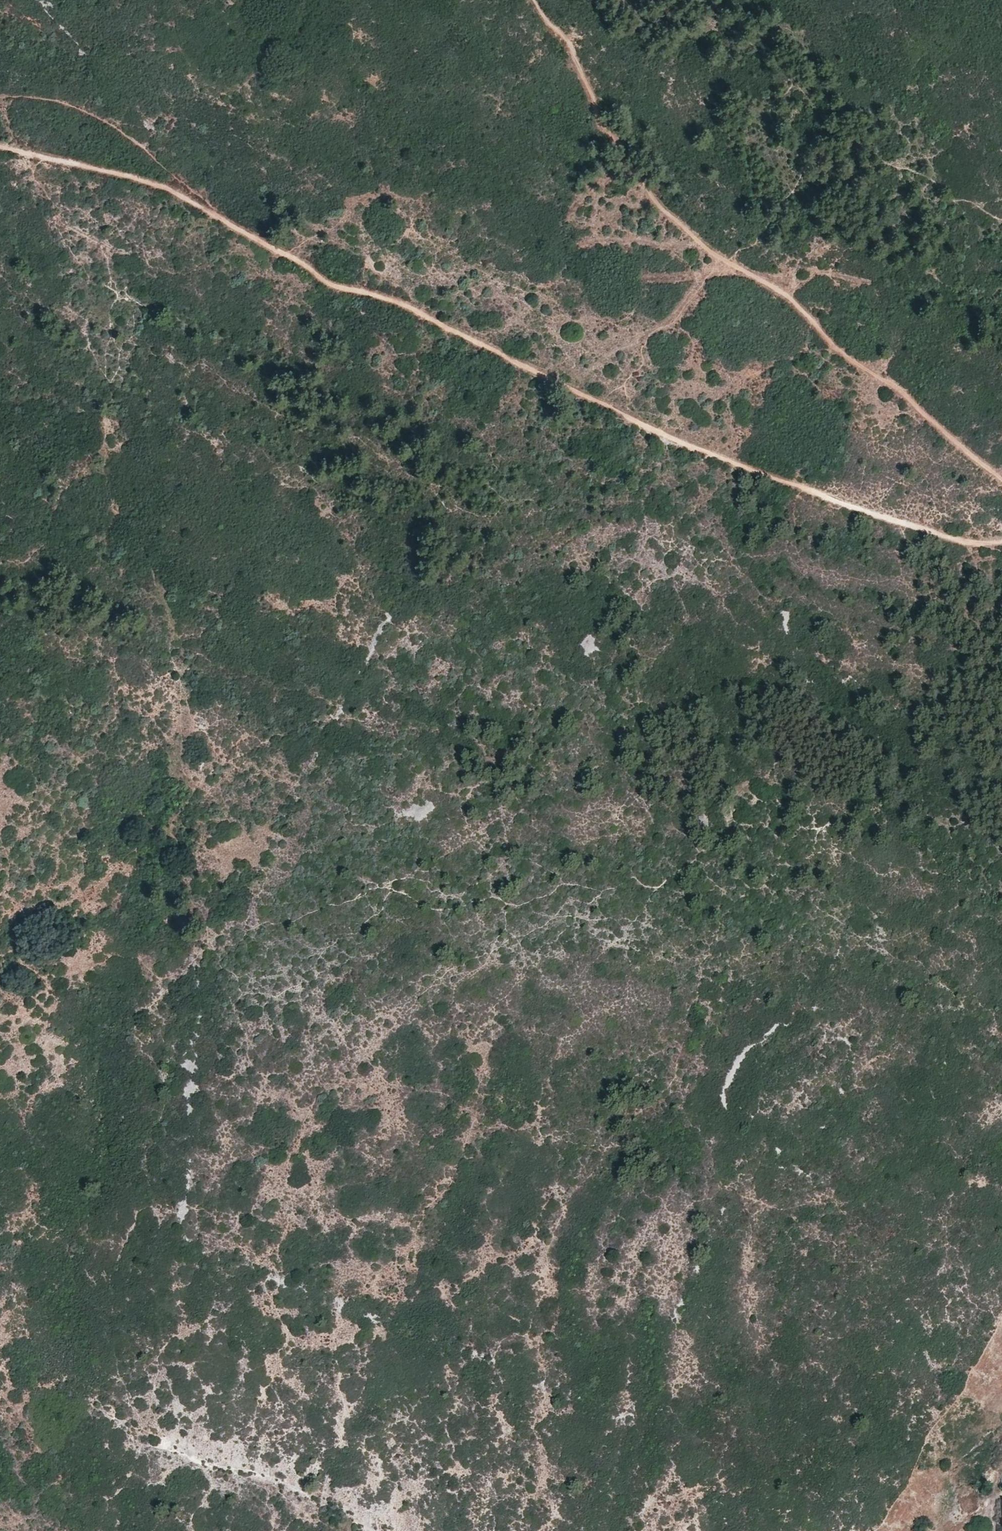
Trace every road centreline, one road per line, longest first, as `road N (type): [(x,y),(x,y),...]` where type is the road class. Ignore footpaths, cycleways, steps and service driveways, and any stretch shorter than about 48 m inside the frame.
road 1 (track): [(0,147),(180,195),(334,286),(406,303),(639,424),(965,538),(1001,540)]
road 2 (track): [(1001,478),(851,361),(790,299),(671,219),(601,120),(568,41),(533,0)]

